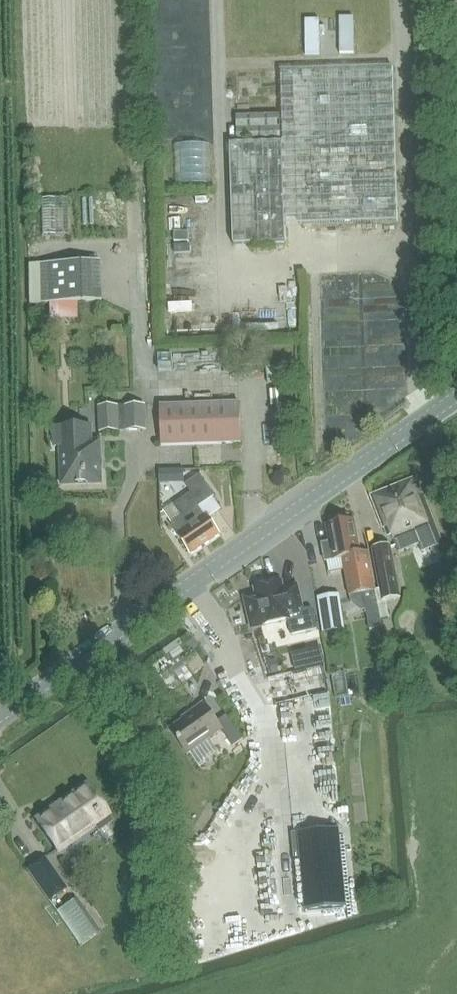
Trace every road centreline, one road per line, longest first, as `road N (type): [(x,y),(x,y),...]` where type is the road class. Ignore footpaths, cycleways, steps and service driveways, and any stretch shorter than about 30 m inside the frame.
road 1 (tertiary): [(0,716),(456,396)]

